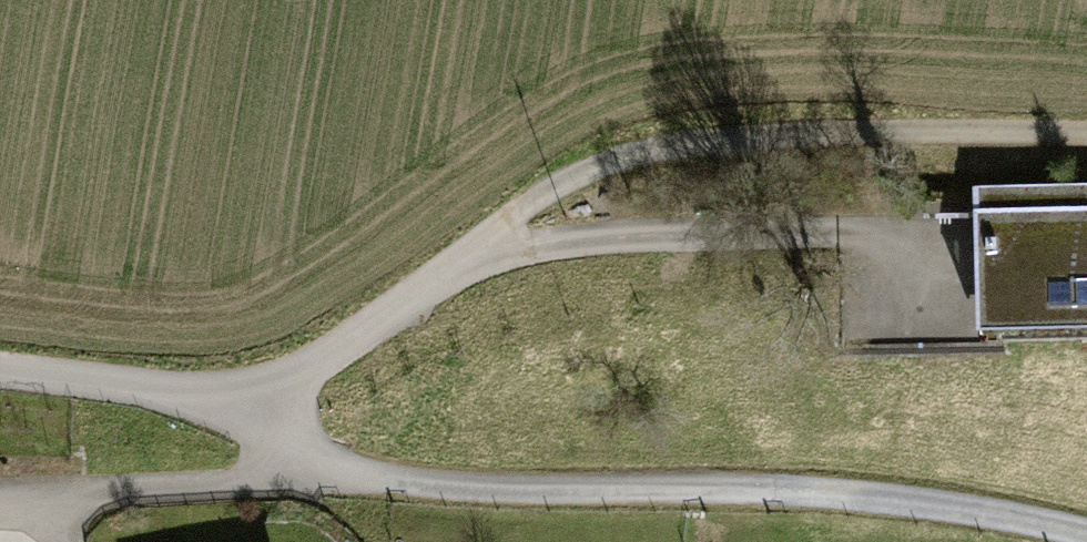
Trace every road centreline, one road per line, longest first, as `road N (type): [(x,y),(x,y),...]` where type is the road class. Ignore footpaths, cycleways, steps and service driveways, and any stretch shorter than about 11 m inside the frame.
road 1 (track): [(243,403),(408,299),(551,192),(641,151),(736,137),(1086,135)]
road 2 (track): [(1086,534),(1015,516),(808,491),(343,480)]
road 3 (track): [(343,480),(243,403),(0,367)]
road 4 (track): [(0,497),(343,480)]

